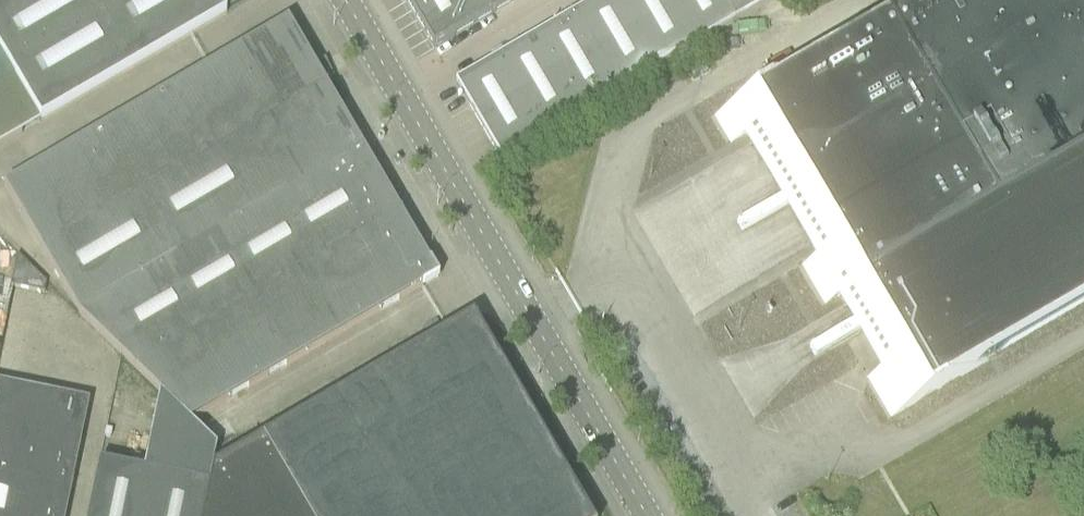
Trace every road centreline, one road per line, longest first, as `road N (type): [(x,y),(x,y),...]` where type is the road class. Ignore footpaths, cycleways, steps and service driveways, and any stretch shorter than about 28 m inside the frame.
road 1 (tertiary): [(642,515),(340,0)]

